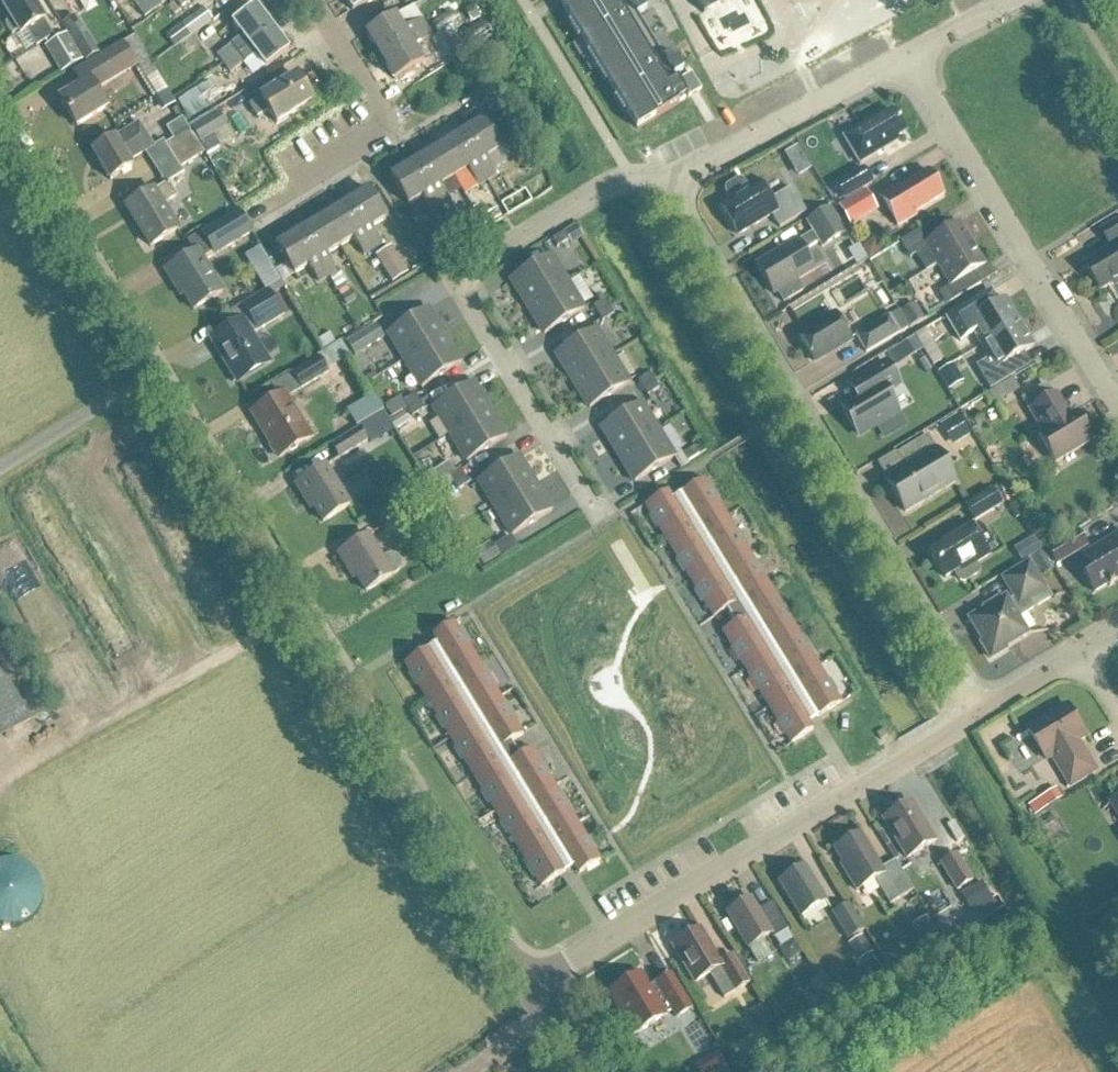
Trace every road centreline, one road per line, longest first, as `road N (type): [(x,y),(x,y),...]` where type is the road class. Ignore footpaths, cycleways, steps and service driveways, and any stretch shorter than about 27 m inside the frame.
road 1 (tertiary): [(523,988),(0,126)]
road 2 (residential): [(977,712),(687,232),(679,200)]
road 3 (residential): [(679,200),(628,180),(451,281),(602,524)]
road 4 (residential): [(523,988),(977,712)]
road 5 (residential): [(1117,402),(906,63)]
road 6 (residential): [(268,201),(375,137),(385,109),(316,0)]
road 7 (residential): [(679,200),(702,171),(906,63)]
road 8 (residential): [(906,63),(1018,0)]

